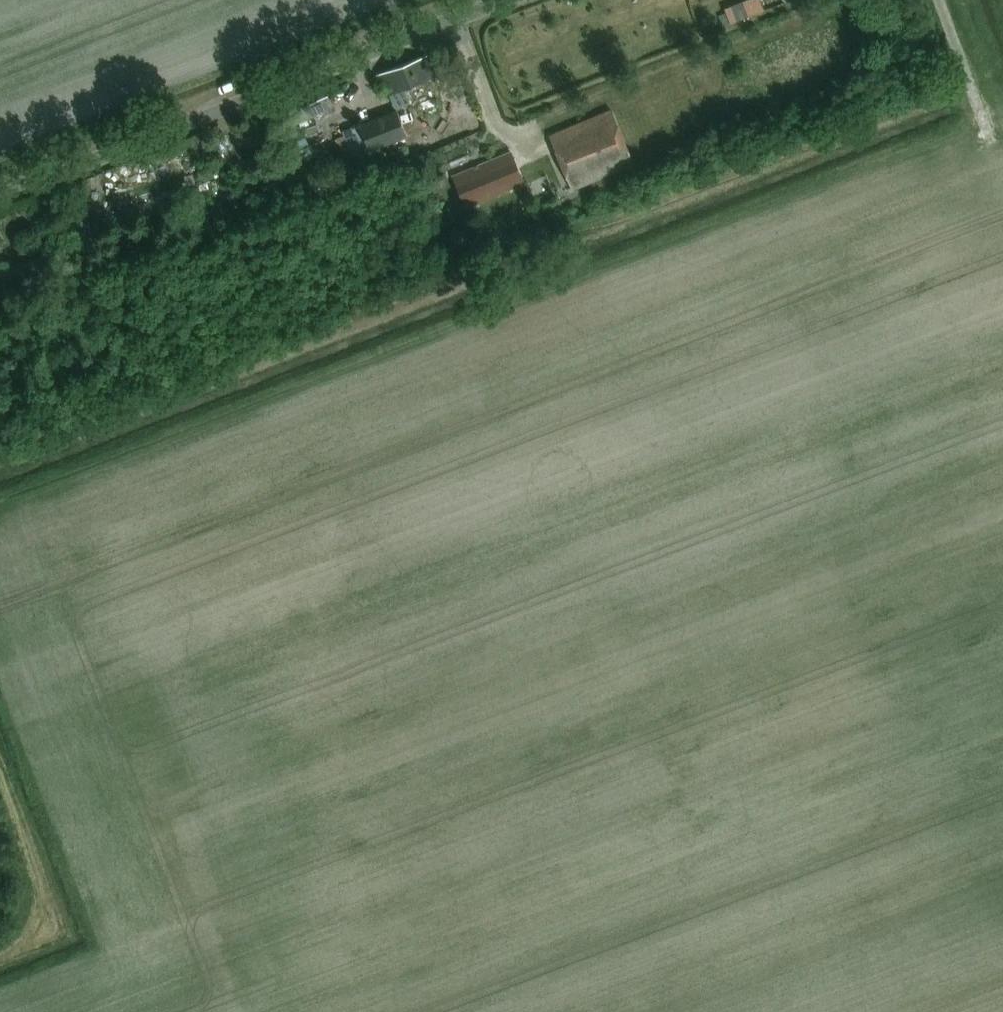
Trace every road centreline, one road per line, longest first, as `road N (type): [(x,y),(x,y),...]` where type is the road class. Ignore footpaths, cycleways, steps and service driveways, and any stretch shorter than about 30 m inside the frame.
road 1 (unclassified): [(0,199),(510,0)]

